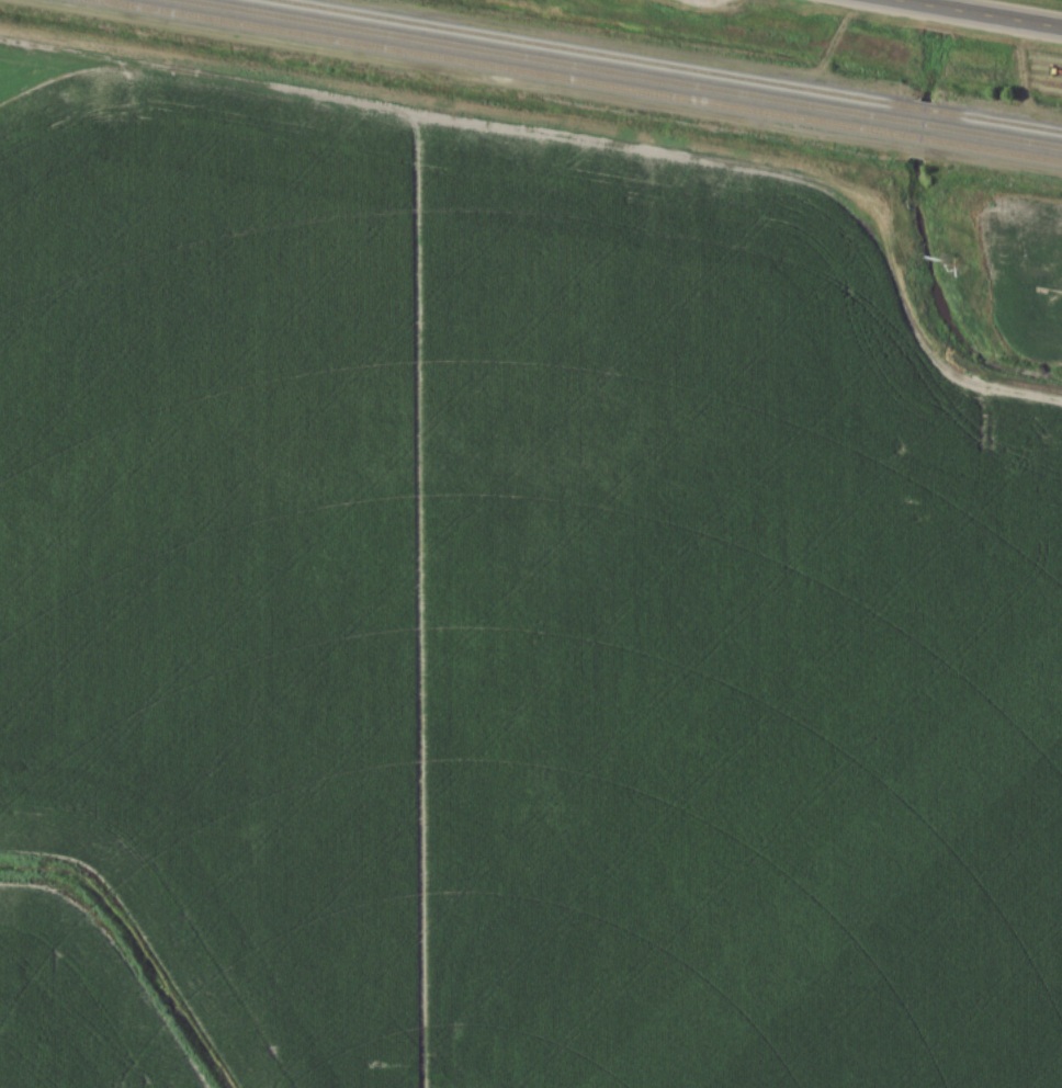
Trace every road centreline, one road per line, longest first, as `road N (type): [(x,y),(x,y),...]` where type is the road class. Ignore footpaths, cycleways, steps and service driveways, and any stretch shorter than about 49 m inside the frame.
road 1 (primary): [(1061,28),(897,0)]

